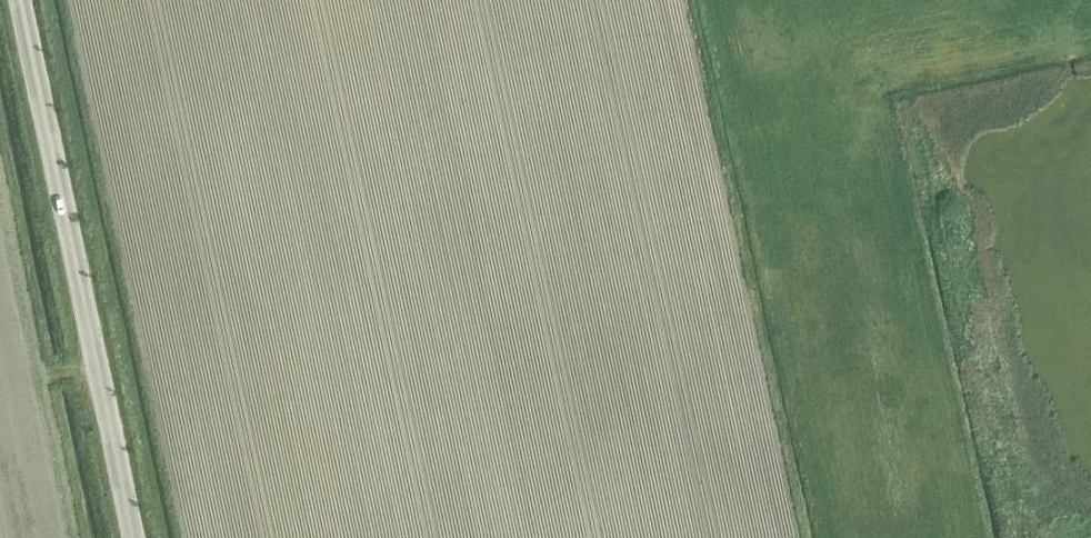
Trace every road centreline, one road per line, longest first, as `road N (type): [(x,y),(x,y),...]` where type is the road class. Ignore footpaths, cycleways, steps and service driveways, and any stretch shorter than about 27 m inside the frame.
road 1 (unclassified): [(133,537),(19,0)]

